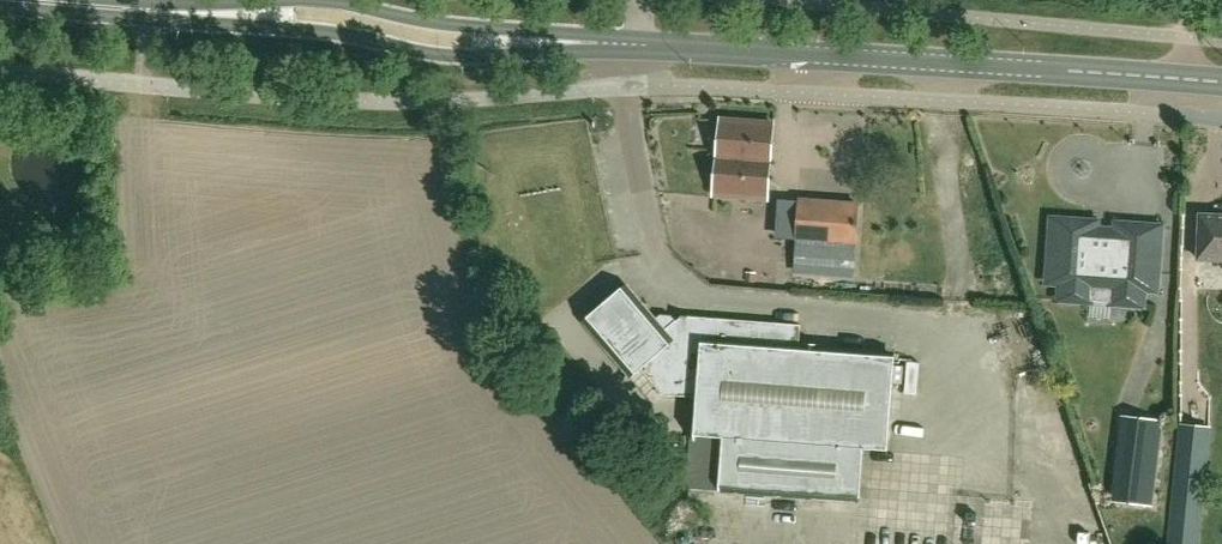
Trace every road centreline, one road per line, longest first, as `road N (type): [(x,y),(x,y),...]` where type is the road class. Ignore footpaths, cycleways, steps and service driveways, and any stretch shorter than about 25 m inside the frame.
road 1 (primary): [(1221,83),(633,45)]
road 2 (primary): [(130,10),(347,35),(450,57),(633,45)]
road 3 (primary): [(633,45),(414,21),(331,0)]
road 4 (primary): [(275,0),(130,10)]

